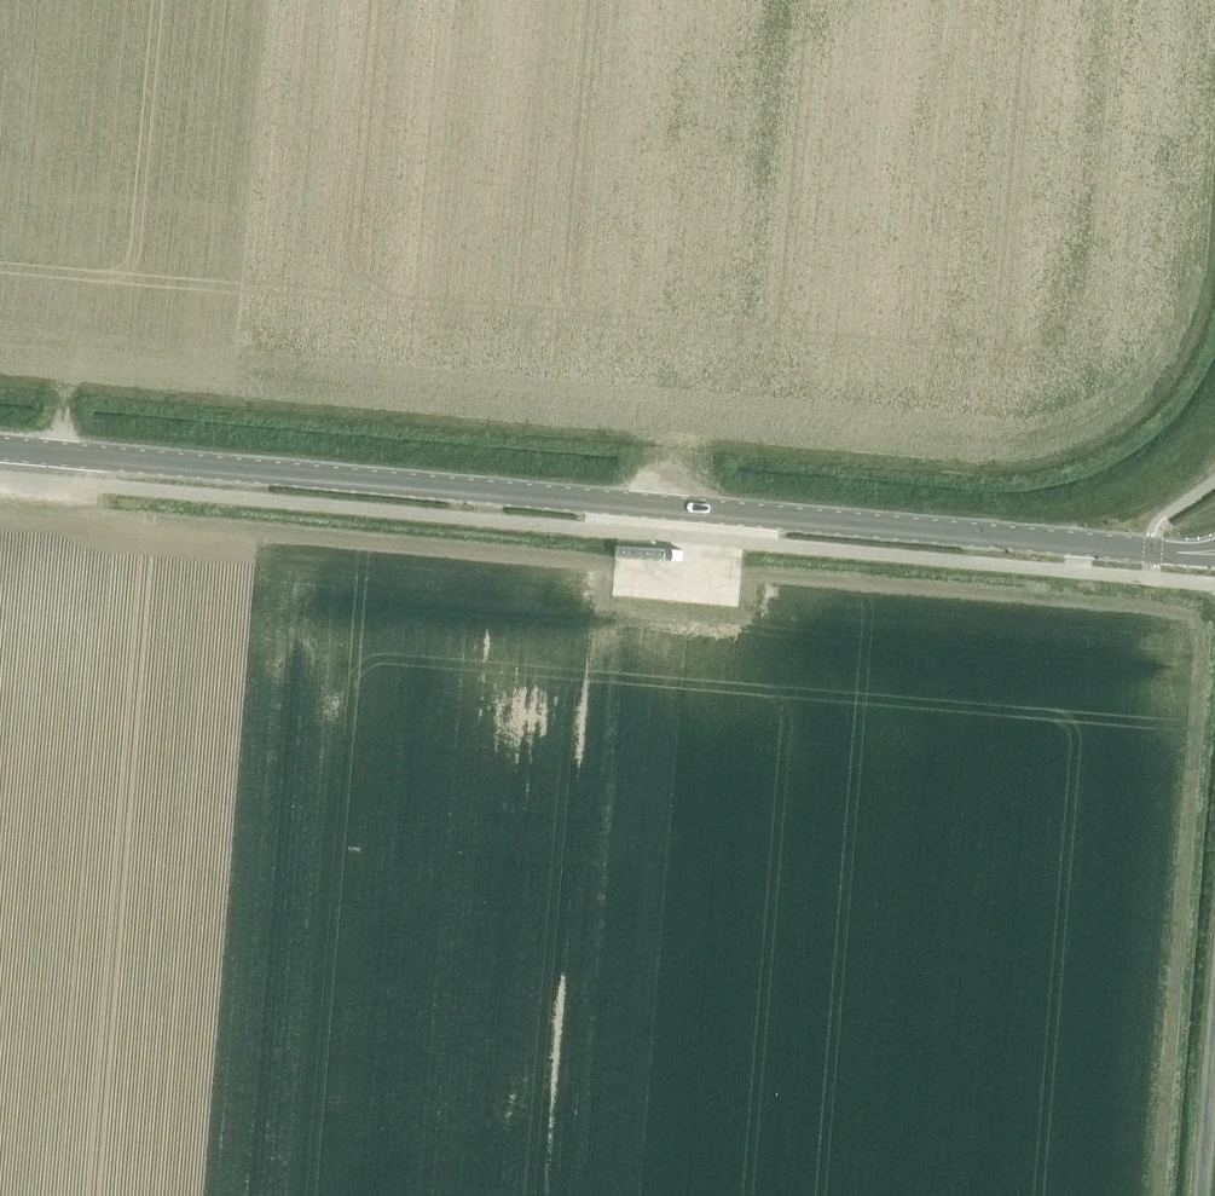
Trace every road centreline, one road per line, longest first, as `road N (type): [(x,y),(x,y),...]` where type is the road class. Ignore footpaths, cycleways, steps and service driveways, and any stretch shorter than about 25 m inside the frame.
road 1 (unclassified): [(0,447),(1214,551)]
road 2 (unclassified): [(1202,1195),(1214,1036)]

